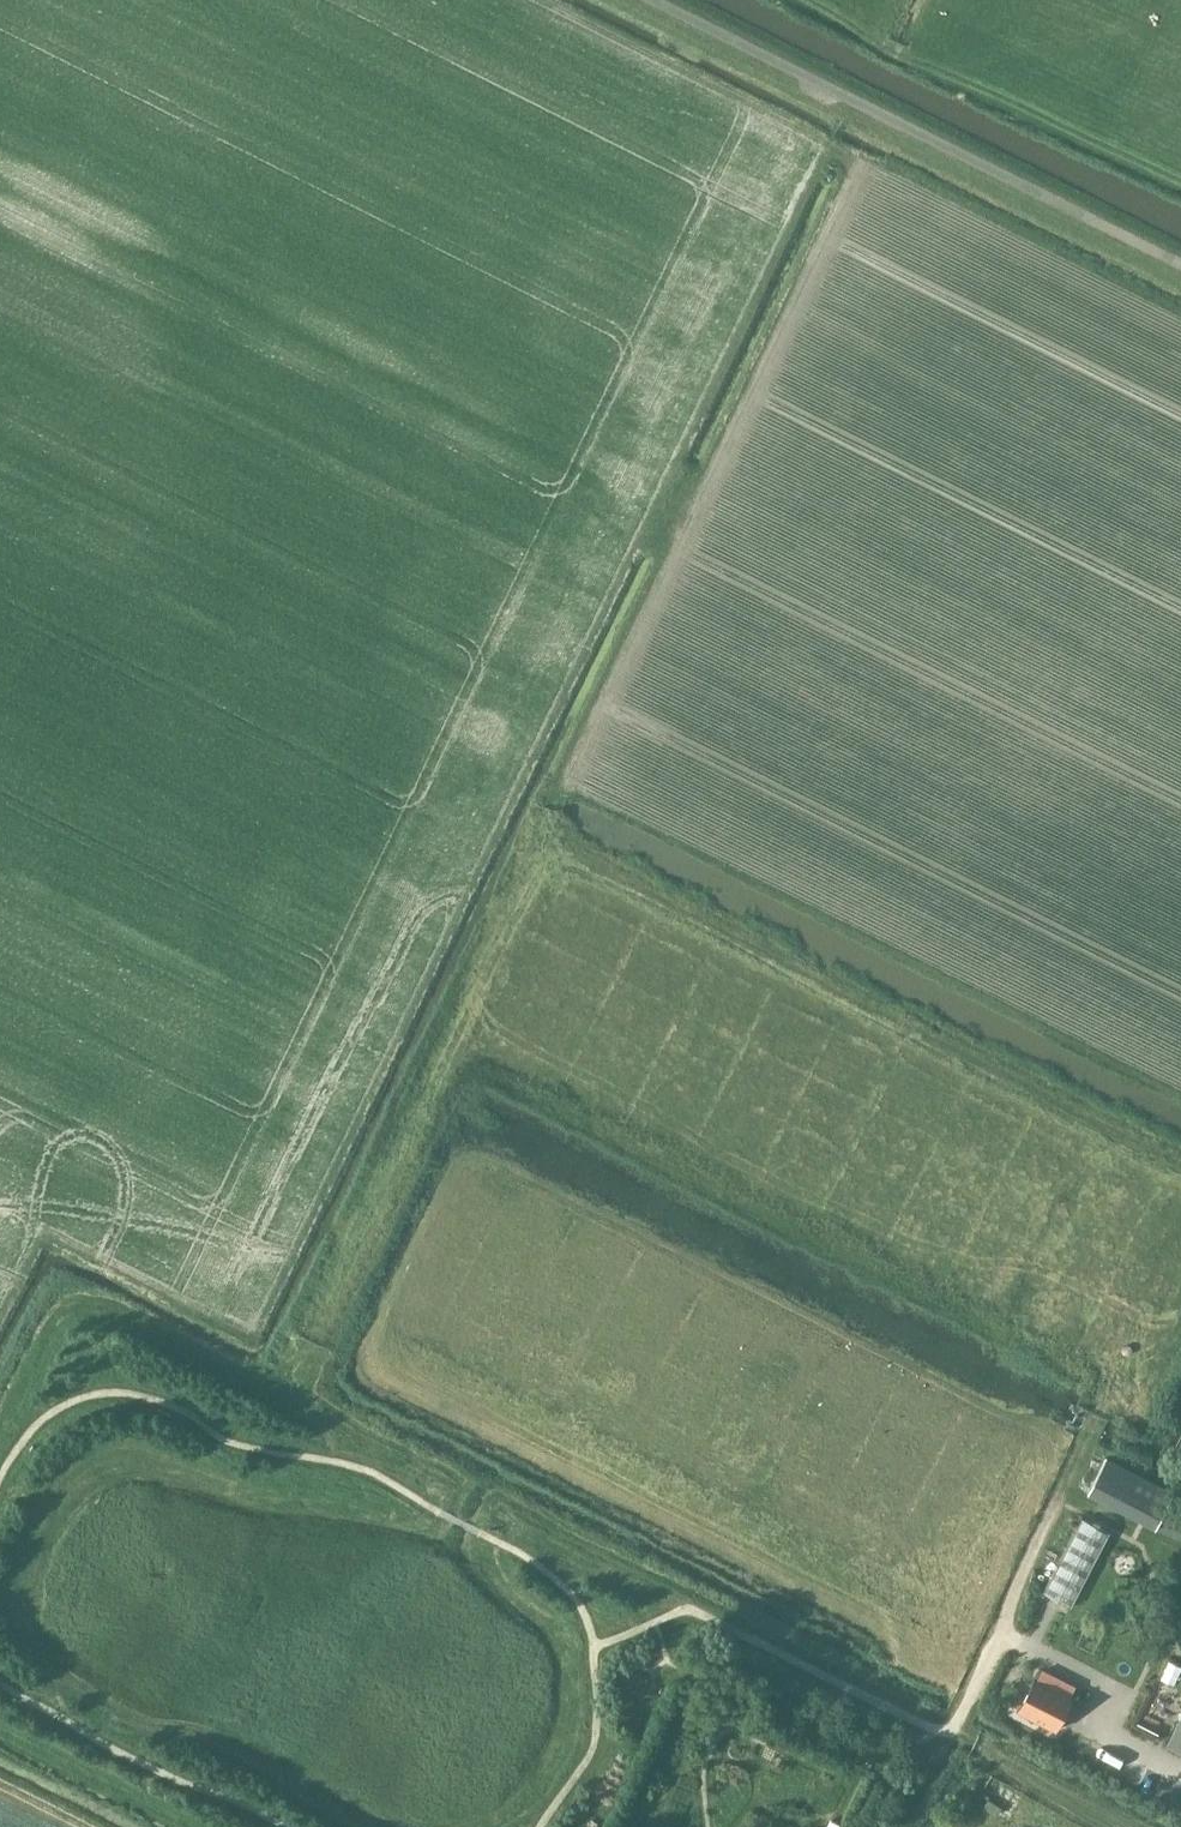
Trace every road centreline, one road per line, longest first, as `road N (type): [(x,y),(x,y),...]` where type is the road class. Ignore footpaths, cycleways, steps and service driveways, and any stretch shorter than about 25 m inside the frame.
road 1 (track): [(1056,1502),(1002,1633),(945,1731)]
road 2 (track): [(1002,1633),(1096,1682),(1108,1727),(1180,1768)]
road 3 (track): [(945,1731),(1114,1826)]

